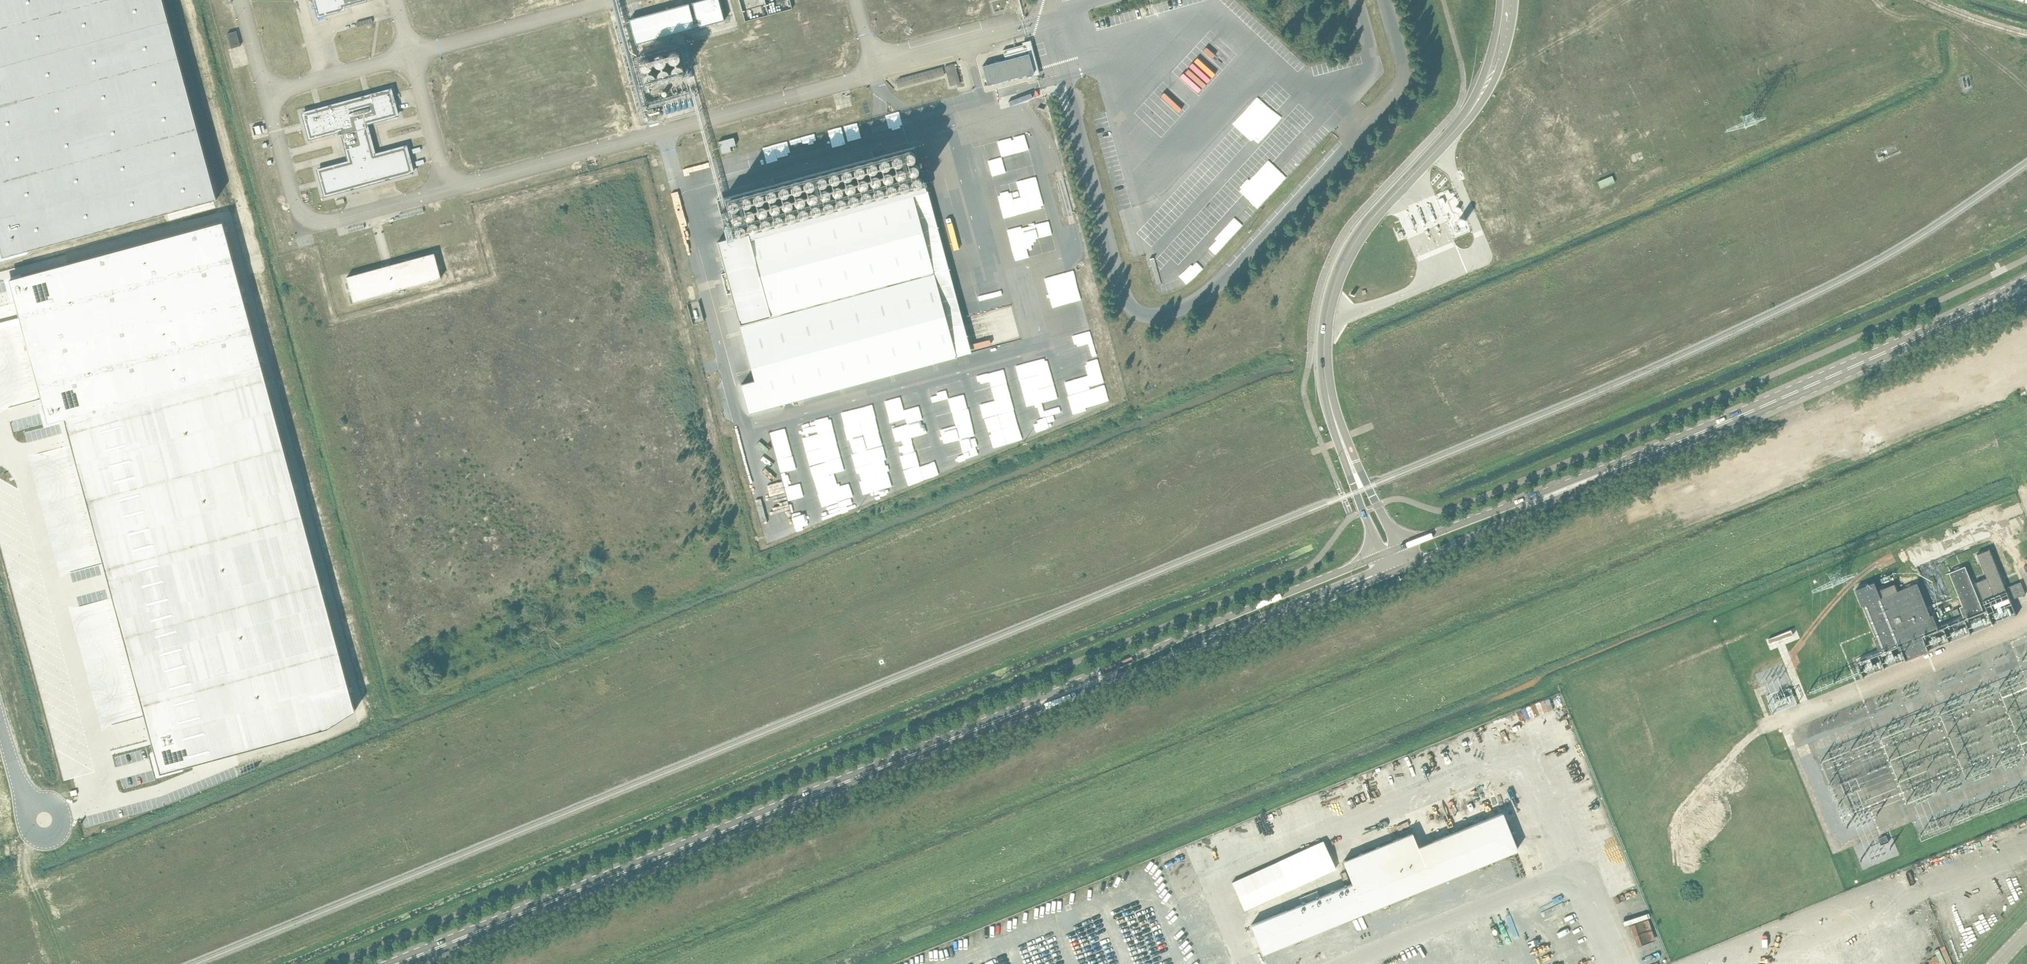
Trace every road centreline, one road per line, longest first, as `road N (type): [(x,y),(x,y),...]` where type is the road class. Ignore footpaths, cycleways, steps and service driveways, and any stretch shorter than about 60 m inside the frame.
road 1 (tertiary): [(397,963),(1095,680)]
road 2 (unclassified): [(1390,551),(1333,413),(1326,322),(1339,272),(1365,227),(1477,103),(1494,67),(1507,0)]
road 3 (tertiary): [(1554,492),(2003,297)]
road 4 (tertiary): [(1390,551),(1113,665),(1095,680)]
road 5 (tertiary): [(1095,680),(1396,566)]
road 6 (tertiary): [(1396,566),(1554,492)]
road 7 (tertiary): [(1554,492),(1390,551)]

